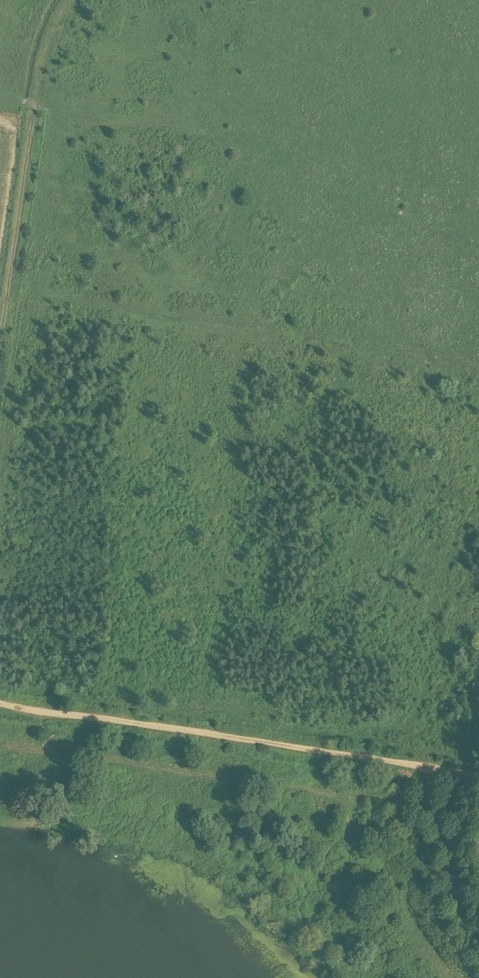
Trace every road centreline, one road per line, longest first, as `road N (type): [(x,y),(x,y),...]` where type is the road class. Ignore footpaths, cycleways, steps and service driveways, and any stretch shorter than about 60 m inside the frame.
road 1 (track): [(478,774),(0,703)]
road 2 (track): [(434,769),(422,801),(0,746)]
road 3 (track): [(72,0),(42,51),(0,323)]
road 4 (track): [(422,801),(448,843),(463,921),(478,954)]

